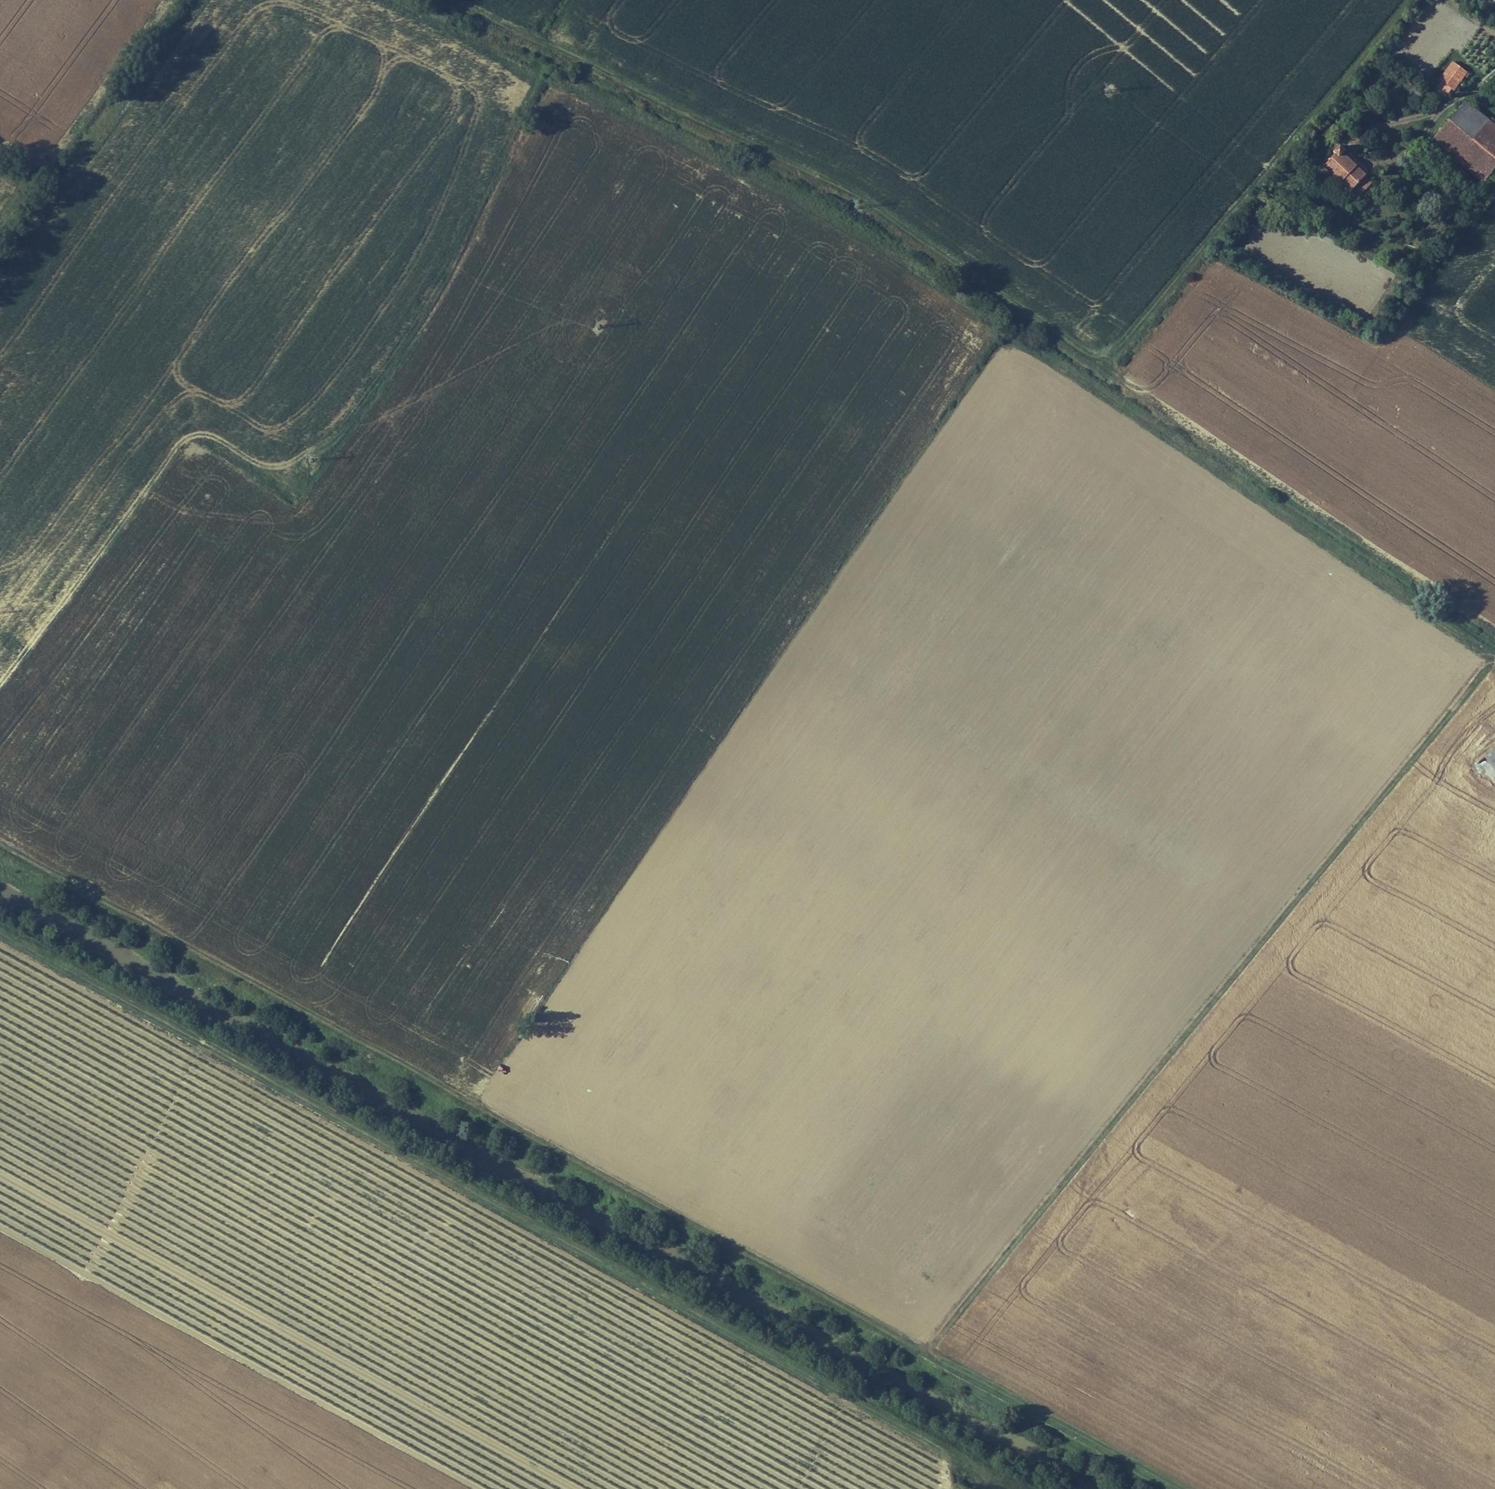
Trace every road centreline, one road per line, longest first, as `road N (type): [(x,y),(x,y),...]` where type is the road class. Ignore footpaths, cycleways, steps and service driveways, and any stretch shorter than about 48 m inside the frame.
road 1 (track): [(0,843),(923,1350),(1485,668),(1494,666)]
road 2 (track): [(1407,0),(1123,345),(1089,355),(849,199),(449,0)]

